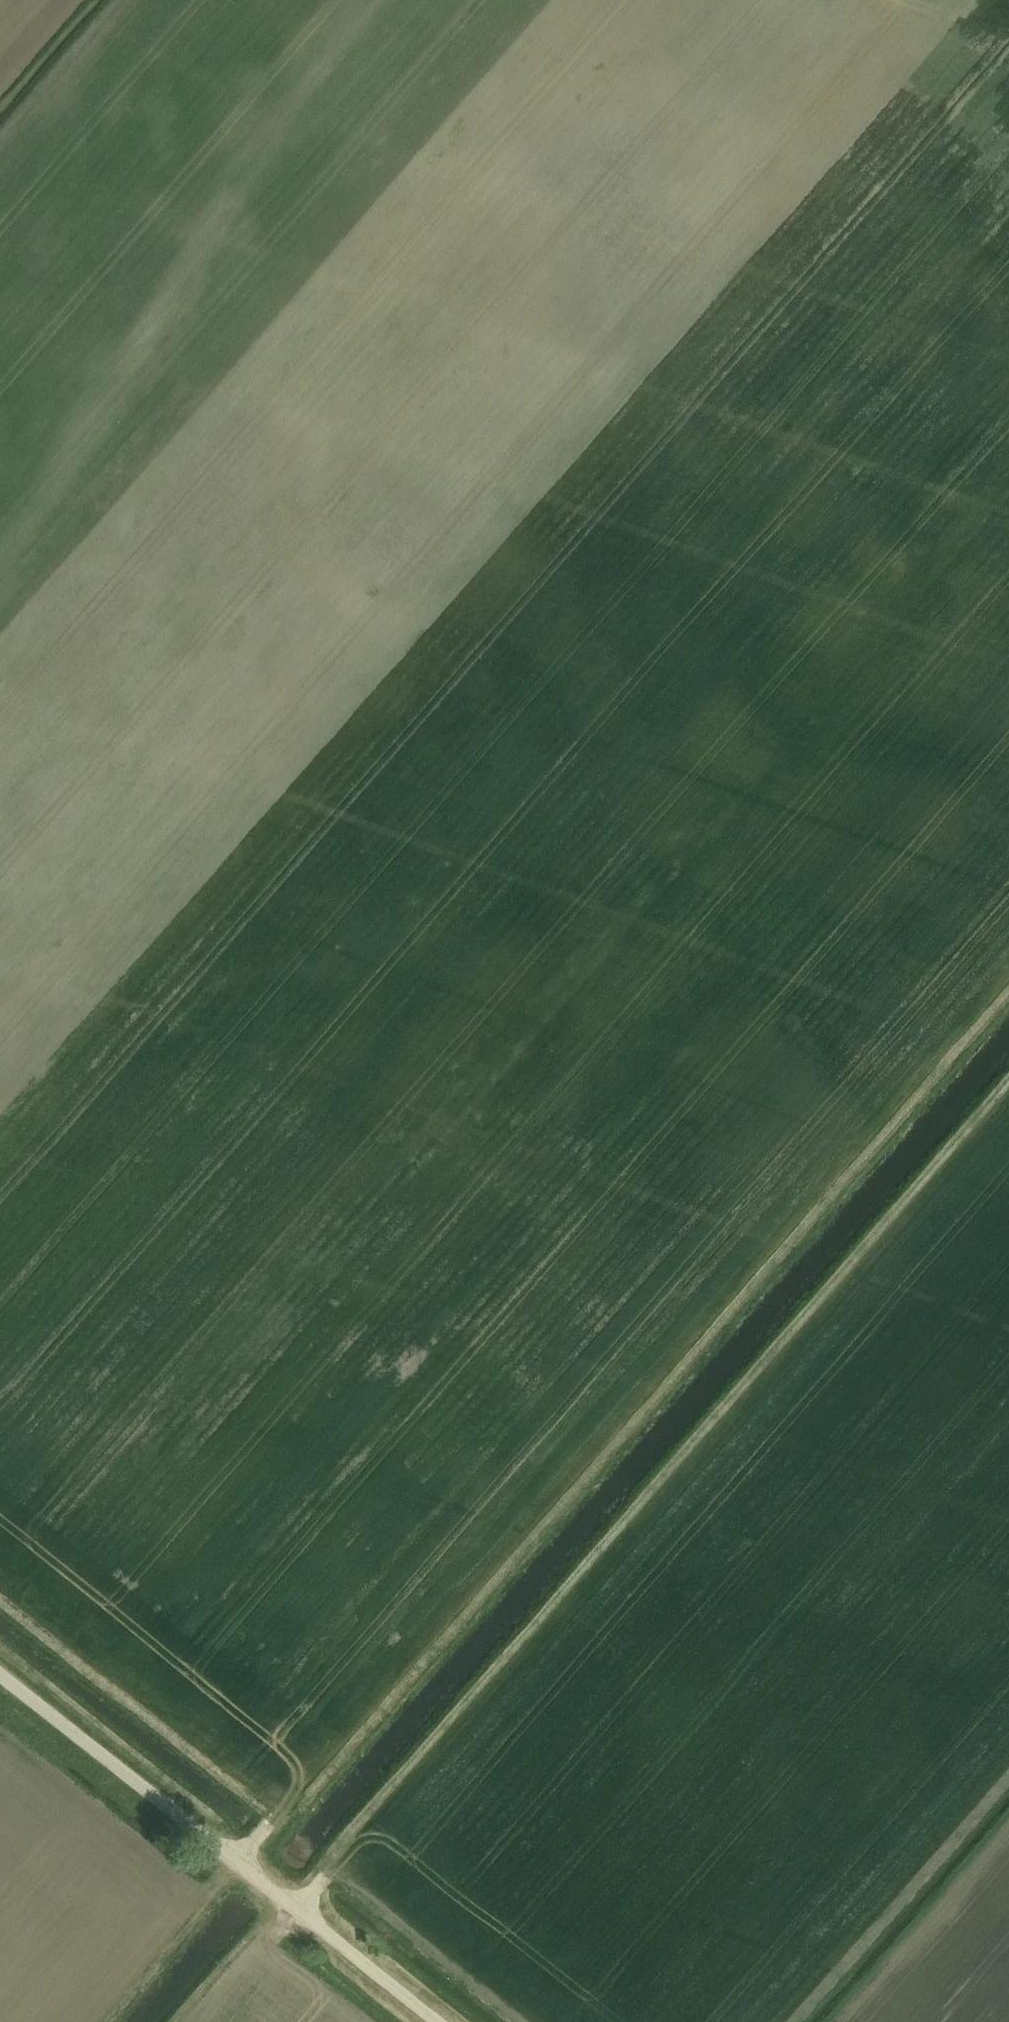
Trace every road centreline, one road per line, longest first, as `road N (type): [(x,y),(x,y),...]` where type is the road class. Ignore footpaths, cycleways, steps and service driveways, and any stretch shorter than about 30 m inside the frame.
road 1 (unclassified): [(446,2021),(0,1670)]

